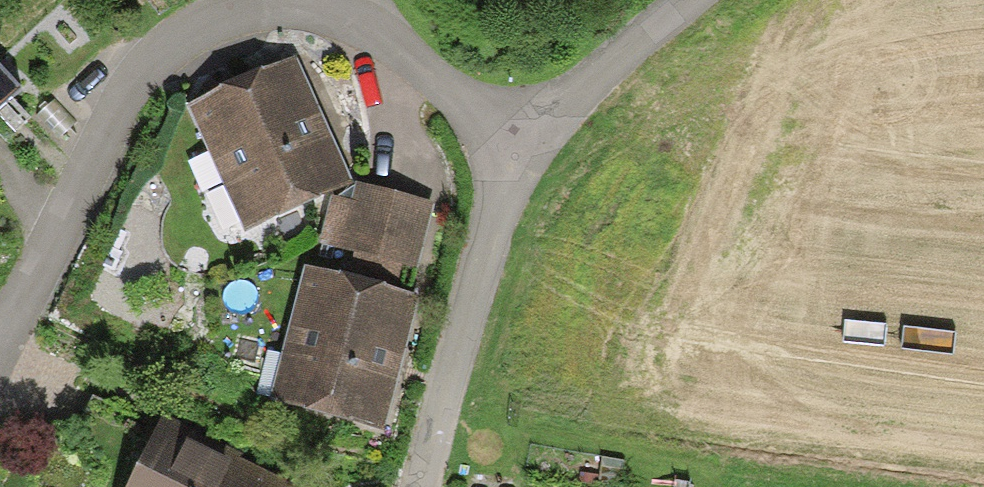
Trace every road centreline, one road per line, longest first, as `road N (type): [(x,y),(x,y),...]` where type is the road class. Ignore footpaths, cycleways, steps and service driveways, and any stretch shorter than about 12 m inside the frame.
road 1 (residential): [(0,330),(99,105),(150,37),(228,11),(309,2),(341,7)]
road 2 (residential): [(511,154),(489,203),(420,486)]
road 3 (residential): [(511,154),(629,35),(684,0)]
road 4 (residential): [(341,7),(386,30),(511,154)]

